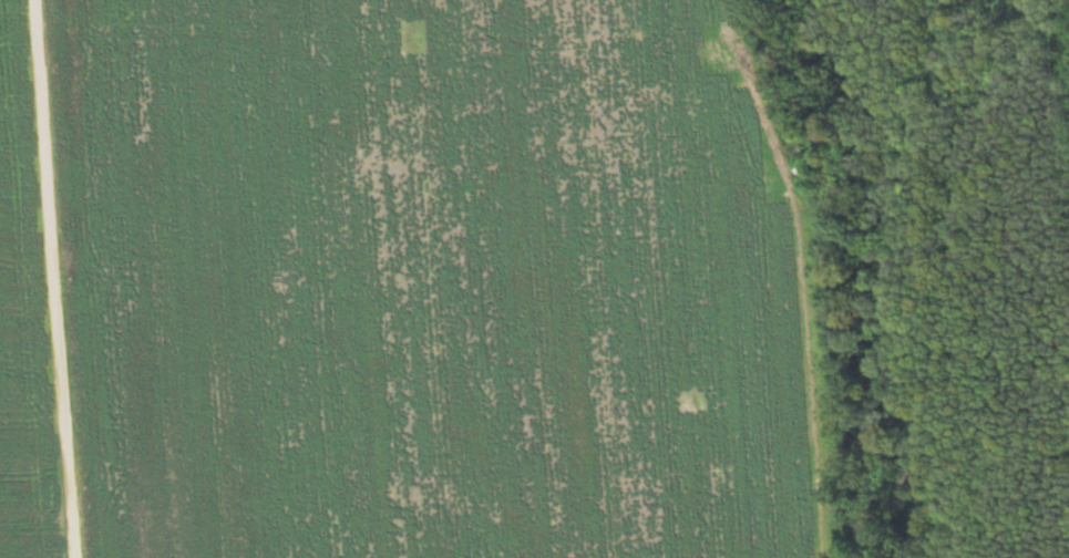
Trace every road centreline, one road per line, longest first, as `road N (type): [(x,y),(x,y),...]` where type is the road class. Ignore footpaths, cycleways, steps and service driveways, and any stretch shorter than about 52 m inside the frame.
road 1 (residential): [(71,557),(33,0)]

